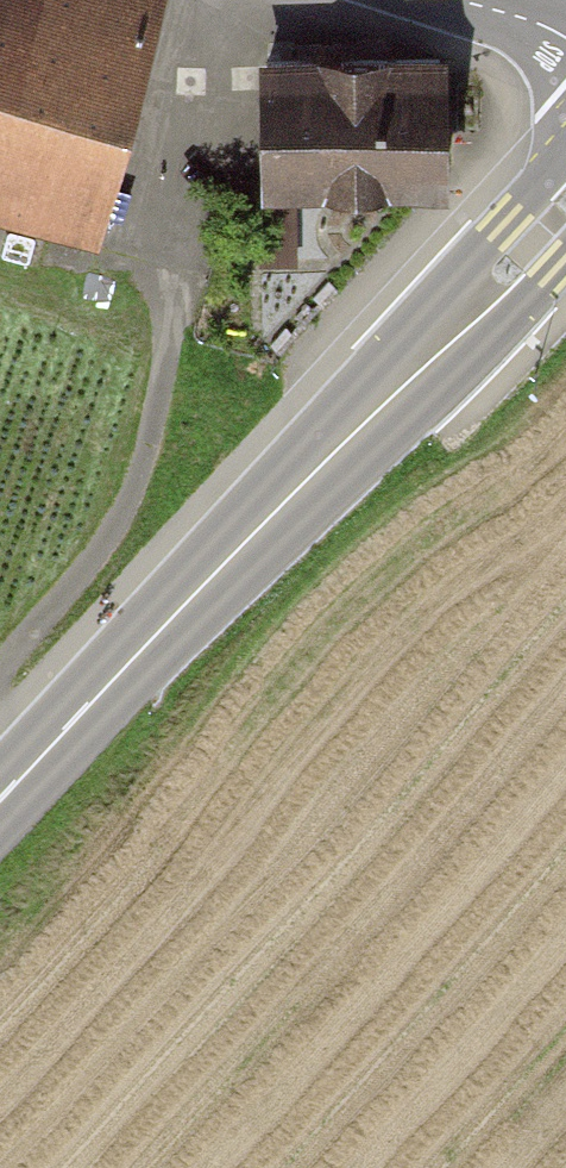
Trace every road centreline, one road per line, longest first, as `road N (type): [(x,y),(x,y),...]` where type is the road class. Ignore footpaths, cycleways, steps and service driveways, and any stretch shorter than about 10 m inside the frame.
road 1 (secondary): [(565,198),(484,296),(0,800)]
road 2 (track): [(0,670),(120,536),(145,483),(177,329)]
road 3 (unclassified): [(451,0),(531,26),(565,47)]

